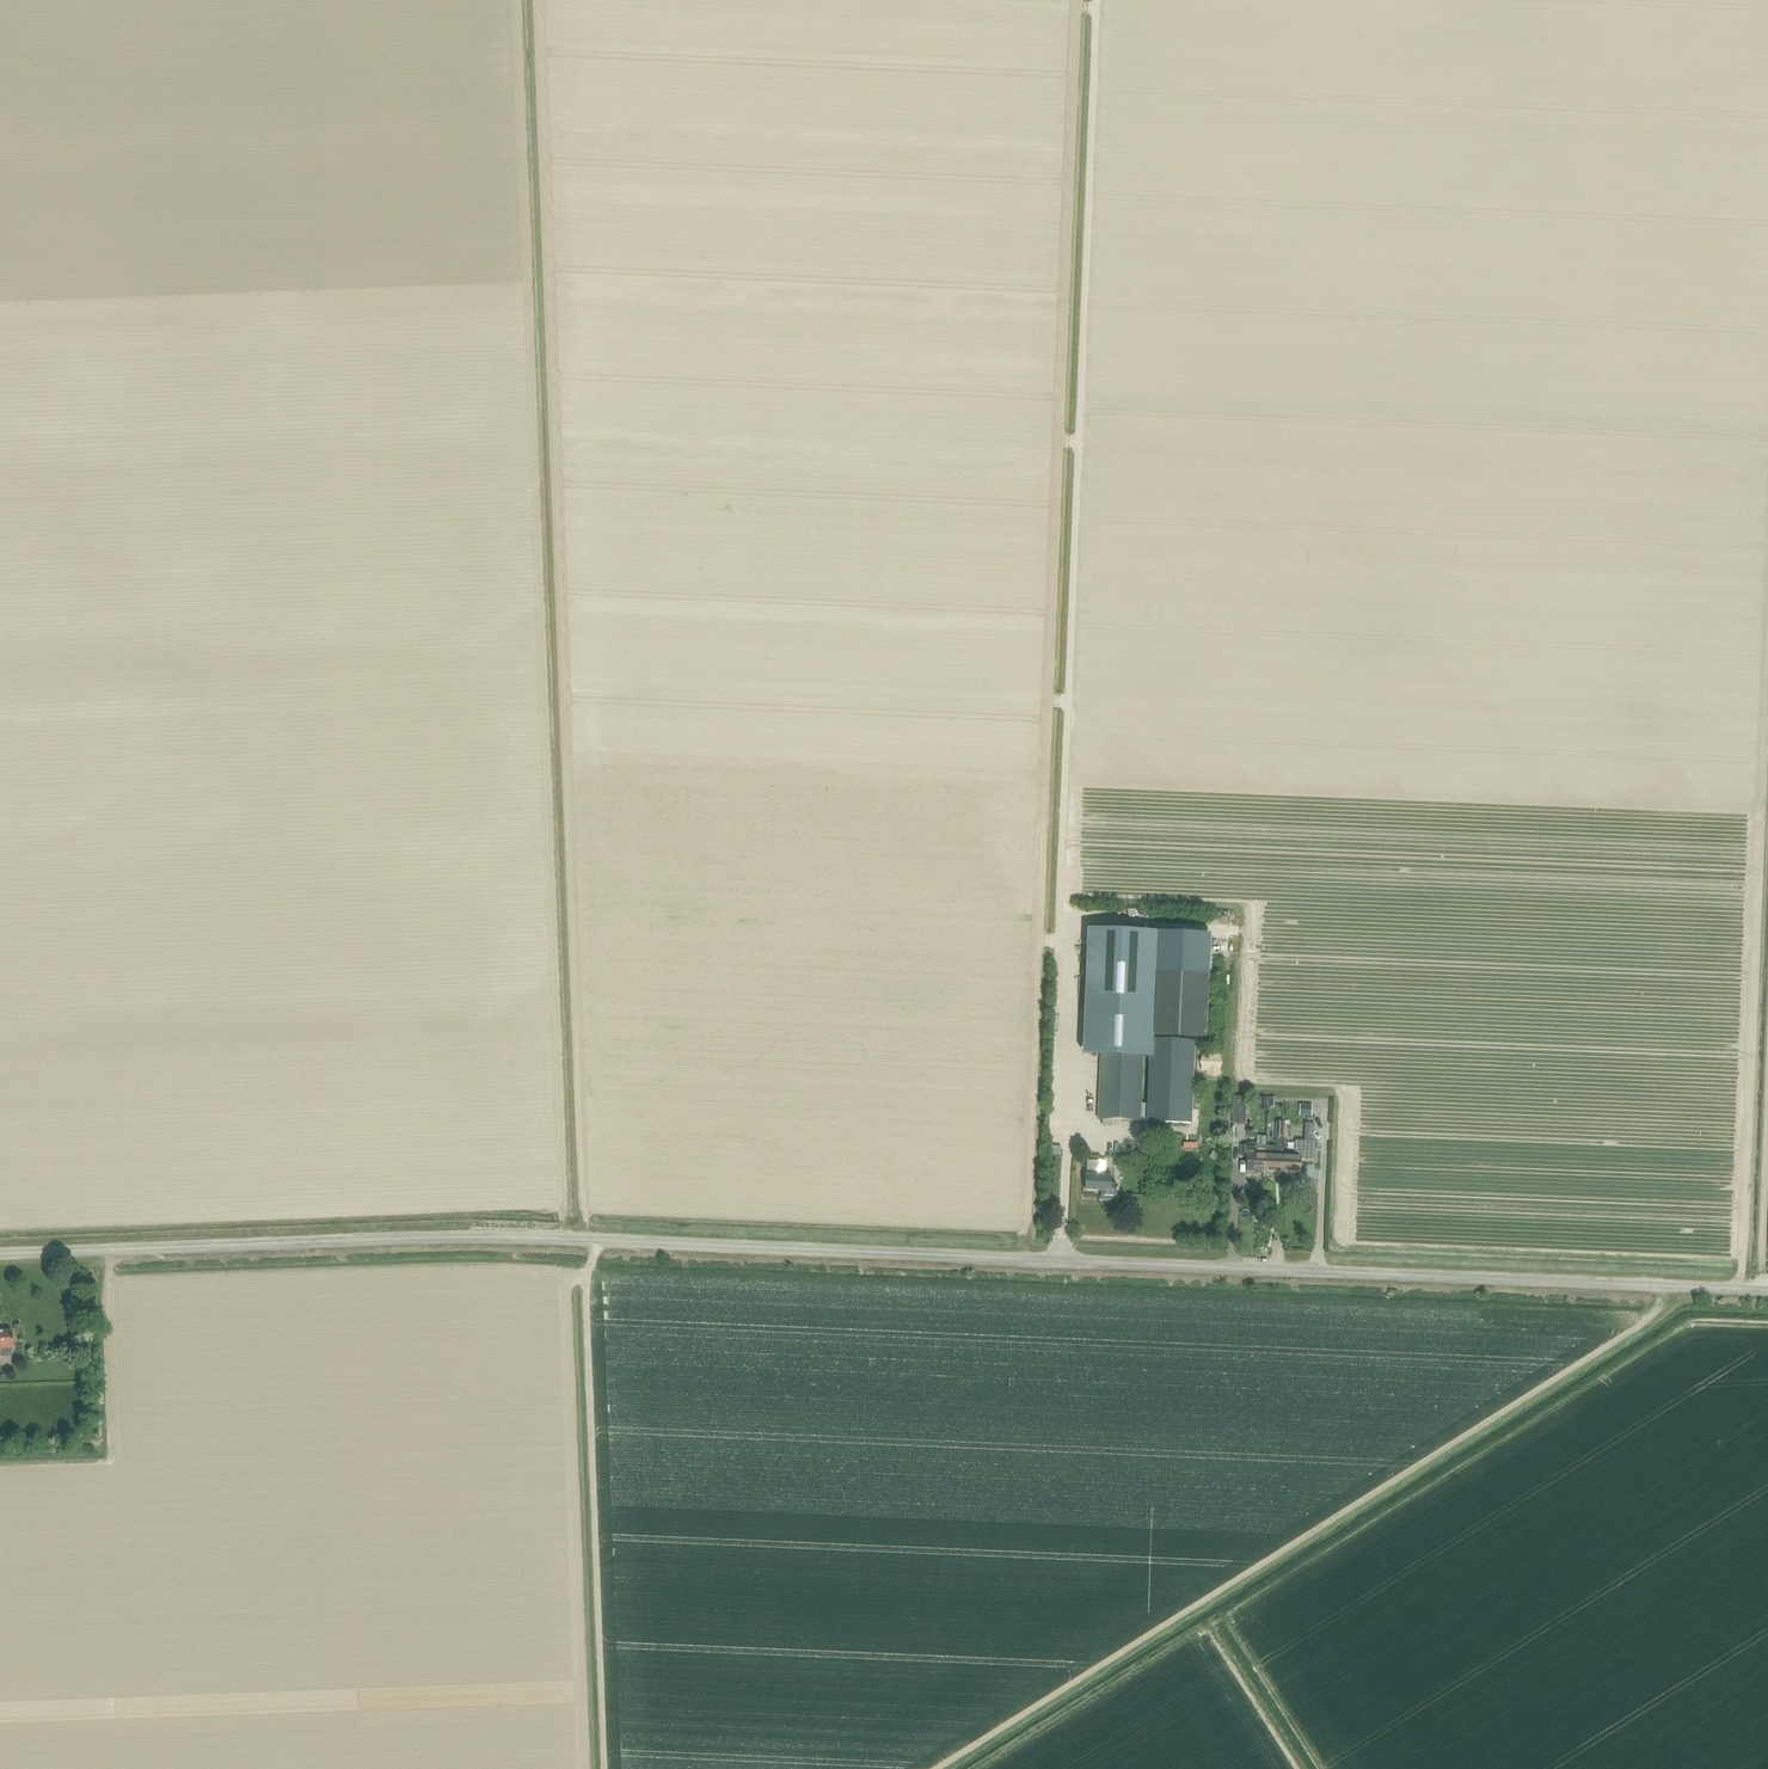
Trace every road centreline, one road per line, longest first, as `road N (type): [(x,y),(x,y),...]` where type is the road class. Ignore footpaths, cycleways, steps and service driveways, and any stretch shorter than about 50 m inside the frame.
road 1 (unclassified): [(1767,1291),(494,1237),(0,1255)]

